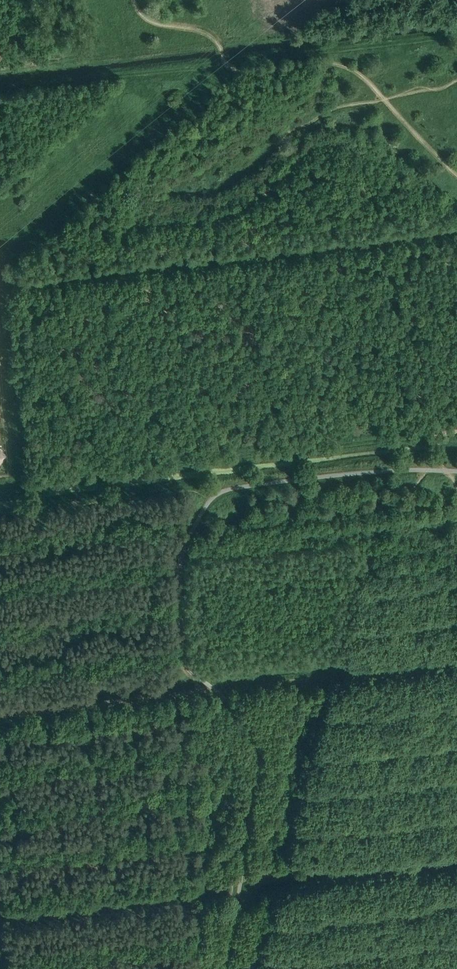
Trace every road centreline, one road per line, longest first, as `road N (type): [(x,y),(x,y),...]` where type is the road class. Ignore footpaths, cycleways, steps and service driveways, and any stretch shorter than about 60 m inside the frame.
road 1 (track): [(0,717),(456,664)]
road 2 (track): [(456,176),(354,71),(324,62),(232,69),(207,31),(149,21),(132,0)]

